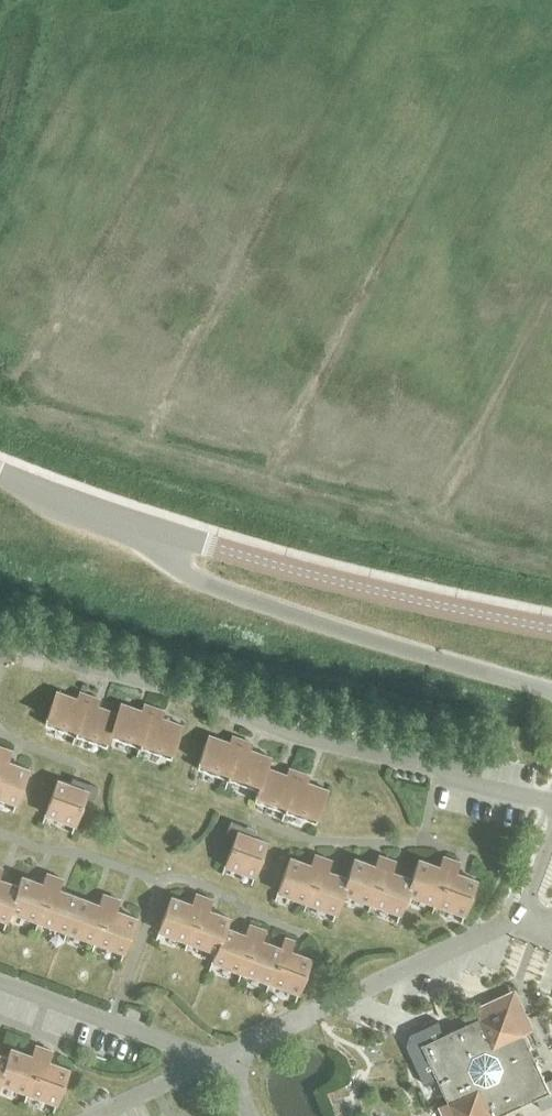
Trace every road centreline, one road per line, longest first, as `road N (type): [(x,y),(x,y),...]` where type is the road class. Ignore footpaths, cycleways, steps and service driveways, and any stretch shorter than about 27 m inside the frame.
road 1 (tertiary): [(131,521),(174,564),(229,593),(551,691)]
road 2 (tertiary): [(551,627),(318,576),(131,521)]
road 3 (tertiary): [(131,521),(0,472)]

